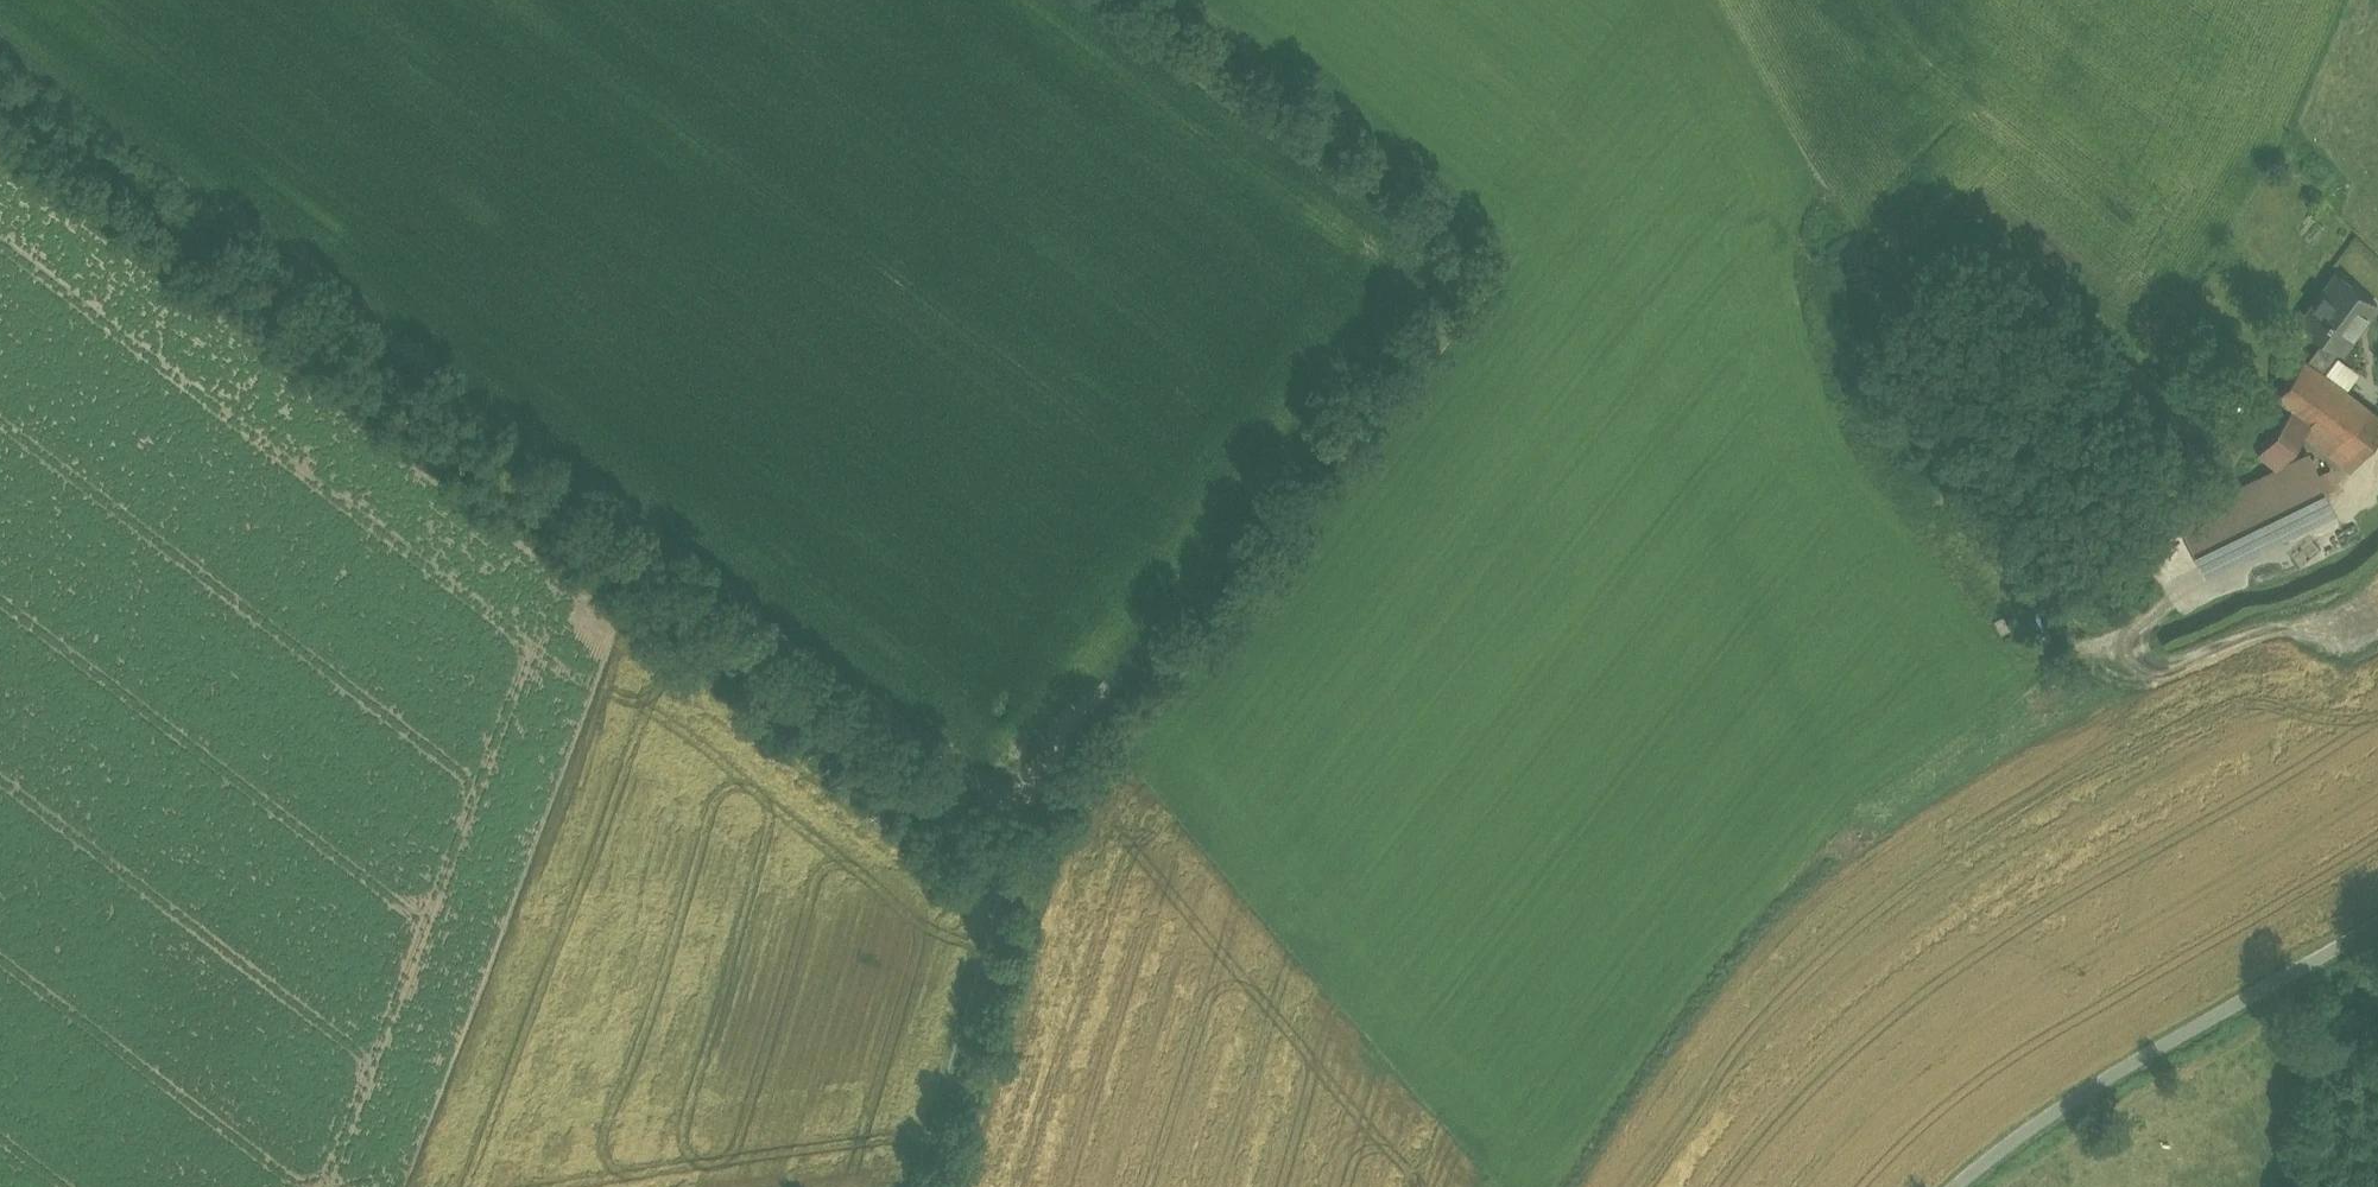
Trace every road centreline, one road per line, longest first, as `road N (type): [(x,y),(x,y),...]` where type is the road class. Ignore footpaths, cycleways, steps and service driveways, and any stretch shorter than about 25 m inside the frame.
road 1 (unclassified): [(2377,916),(2166,1031),(1954,1166),(1940,1186)]

